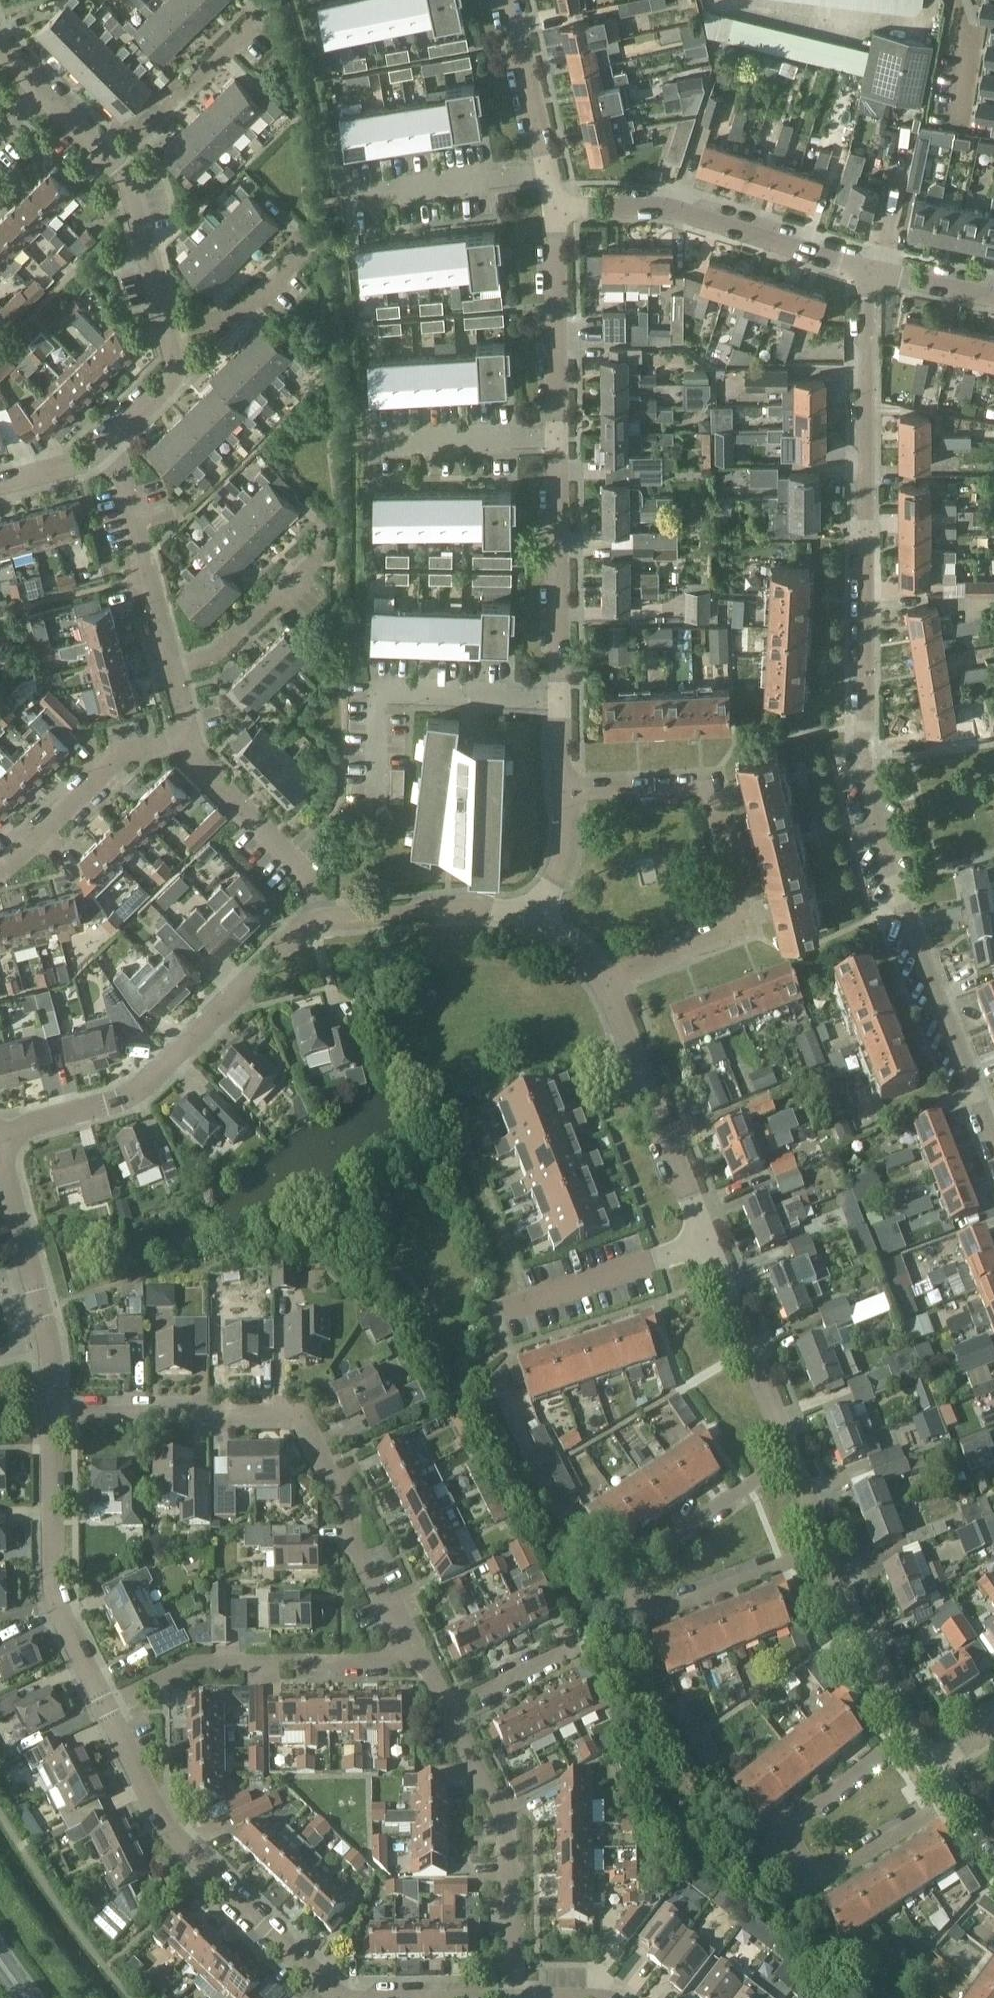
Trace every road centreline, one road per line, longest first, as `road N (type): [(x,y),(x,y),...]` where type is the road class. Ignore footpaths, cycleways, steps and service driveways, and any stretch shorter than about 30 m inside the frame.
road 1 (residential): [(869,272),(865,757),(881,840),(993,1137)]
road 2 (residential): [(419,1657),(383,1597),(298,1412),(52,1412)]
road 3 (residential): [(836,1543),(655,1610),(640,1603),(631,1579),(644,1547),(797,1449)]
road 4 (residential): [(597,987),(740,927),(739,884),(720,800),(708,788),(559,791)]
road 5 (residential): [(961,1795),(835,1873),(817,1877),(795,1859),(786,1833),(918,1725)]
road 6 (residential): [(8,1134),(132,1098),(320,919)]
road 7 (residential): [(339,1997),(162,1819),(105,1703)]
road 8 (residential): [(869,272),(665,207),(552,208)]
road 9 (residential): [(105,1703),(189,1661),(419,1657)]
road 10 (residential): [(515,1997),(509,1829),(448,1708)]
road 11 (residential): [(105,1703),(56,1598),(52,1412)]
road 12 (residential): [(52,1412),(54,1356),(1,1168),(8,1134)]
road 13 (residential): [(373,800),(373,707),(382,693),(558,698)]
road 14 (residential): [(708,1240),(597,987)]
road 15 (residential): [(558,698),(558,439)]
road 16 (residential): [(172,674),(113,440)]
road 17 (residential): [(0,875),(125,754),(187,736)]
road 18 (residential): [(558,439),(552,208)]
road 19 (residential): [(320,919),(291,858),(197,762),(187,736)]
road 20 (residential): [(797,1449),(708,1240)]
road 21 (residential): [(497,1312),(708,1240)]
road 22 (residential): [(534,911),(320,919)]
road 23 (residential): [(172,674),(211,662),(335,548)]
road 24 (residential): [(345,199),(545,175)]
road 25 (residential): [(918,1725),(836,1543)]
road 26 (residential): [(171,343),(134,184),(113,160)]
road 27 (residential): [(370,445),(558,439)]
road 28 (residential): [(113,160),(247,34)]
road 29 (residential): [(171,343),(239,313),(315,240)]
road 30 (residential): [(545,175),(507,0)]
road 31 (residential): [(448,1708),(575,1645)]
road 32 (residential): [(955,128),(968,36),(955,0)]
road 33 (residential): [(993,298),(869,272)]
road 34 (residential): [(534,911),(550,876),(559,791)]
road 35 (residential): [(0,484),(85,462),(113,440)]
road 36 (residential): [(113,440),(169,389),(171,343)]

